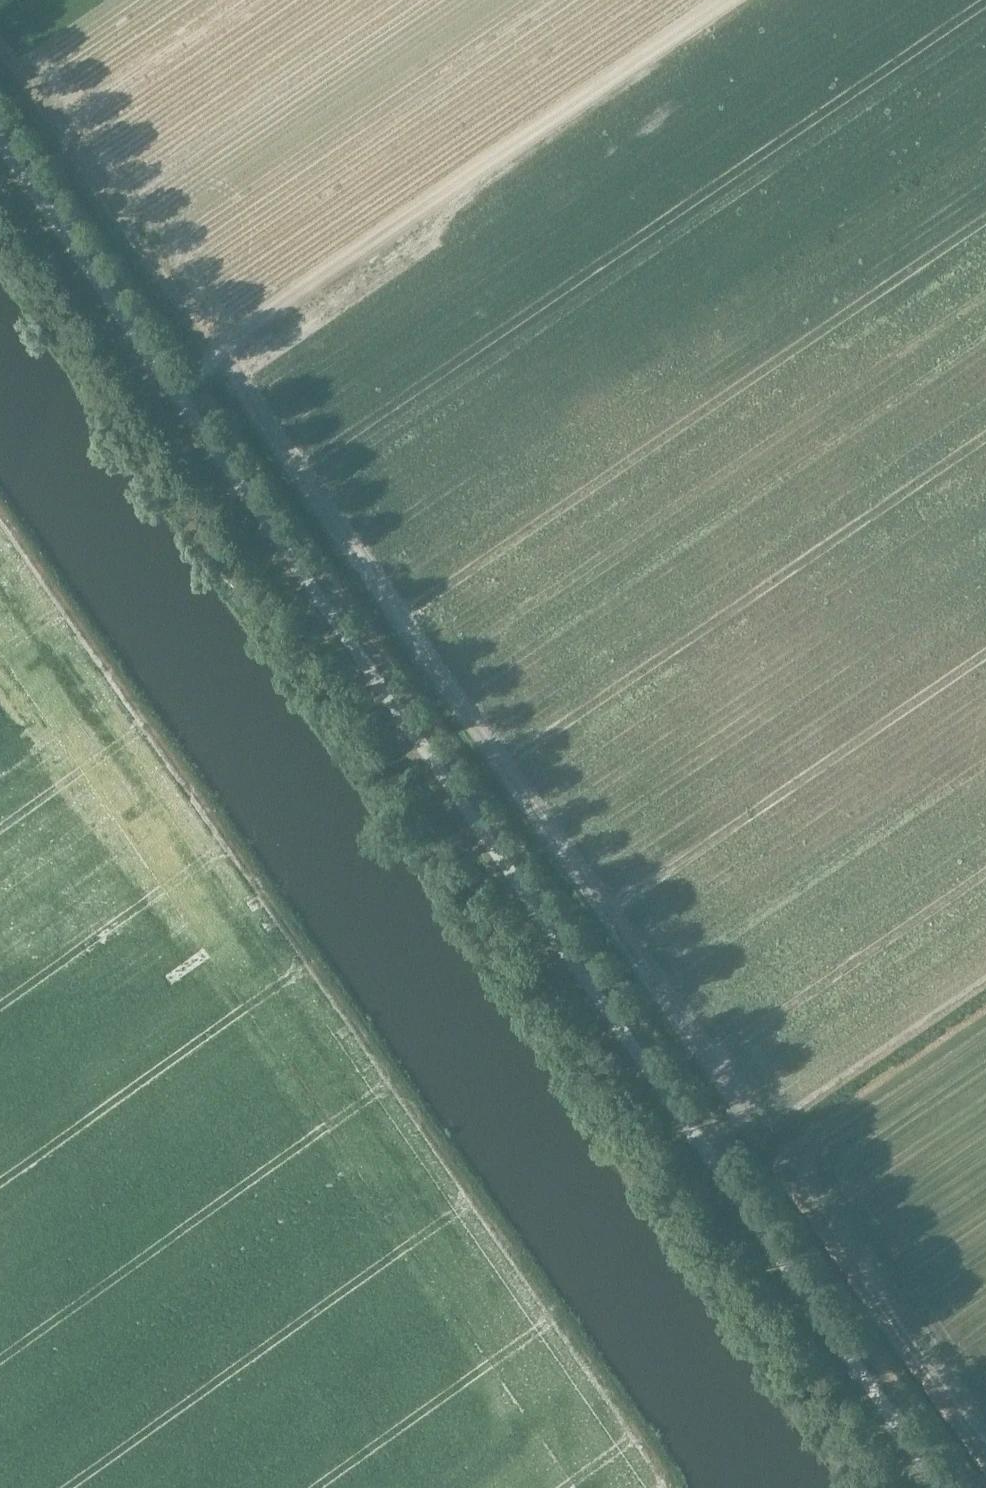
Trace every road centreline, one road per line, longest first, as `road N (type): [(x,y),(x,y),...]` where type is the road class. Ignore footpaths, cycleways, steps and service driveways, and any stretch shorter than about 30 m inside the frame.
road 1 (unclassified): [(940,1487),(0,143)]

